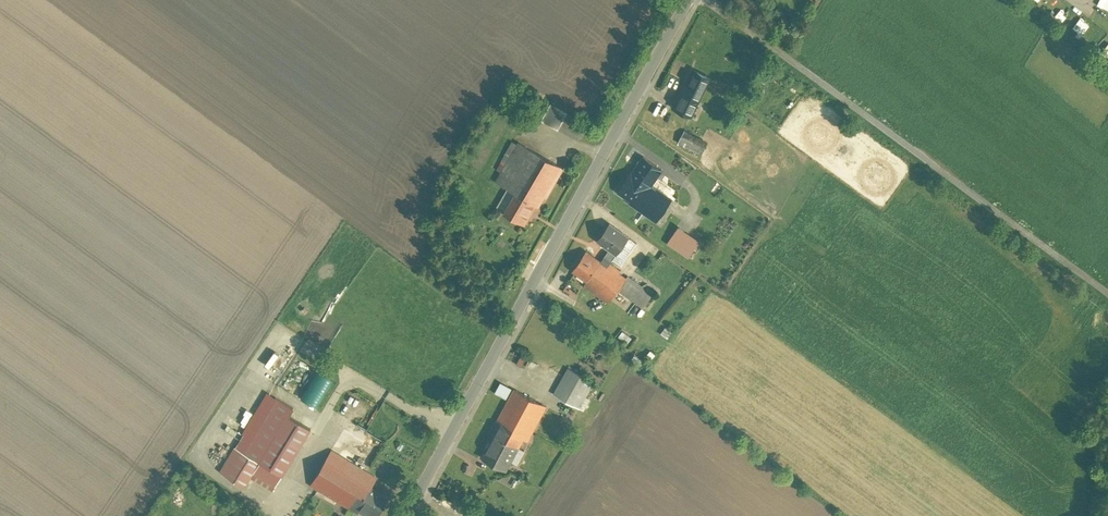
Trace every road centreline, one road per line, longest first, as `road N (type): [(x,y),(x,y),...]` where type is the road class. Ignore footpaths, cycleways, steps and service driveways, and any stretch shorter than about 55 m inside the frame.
road 1 (tertiary): [(406,515),(689,0)]
road 2 (track): [(1107,295),(709,0)]

